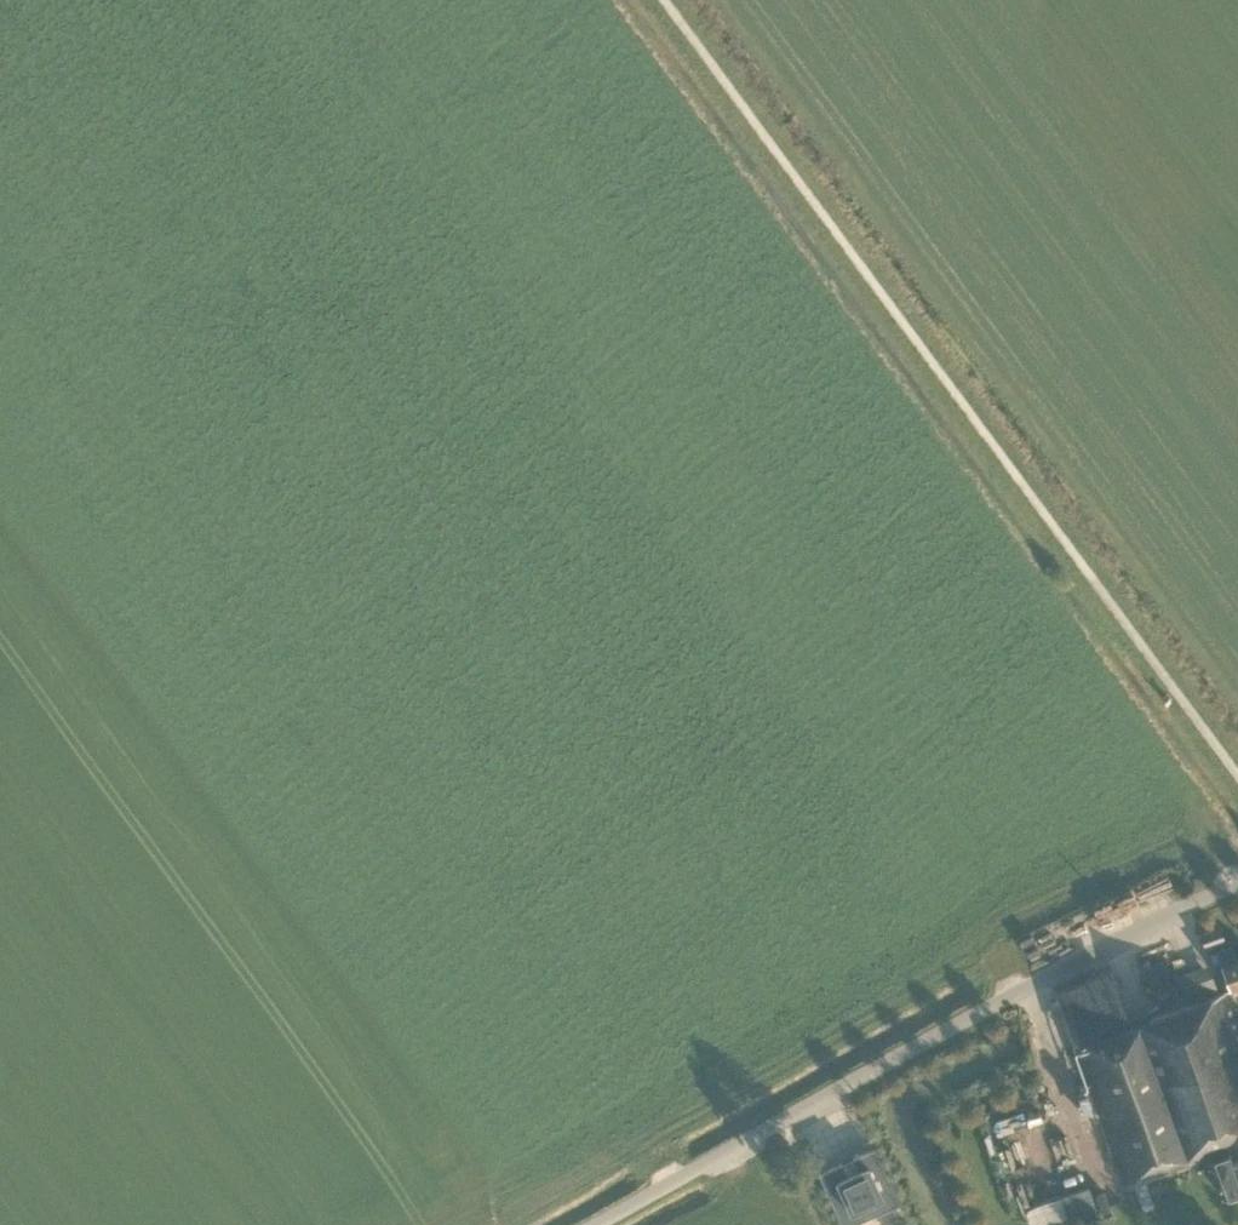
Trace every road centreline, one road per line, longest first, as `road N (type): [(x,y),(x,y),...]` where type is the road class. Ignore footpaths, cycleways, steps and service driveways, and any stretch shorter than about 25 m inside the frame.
road 1 (unclassified): [(600,1224),(961,1018),(1237,877)]

